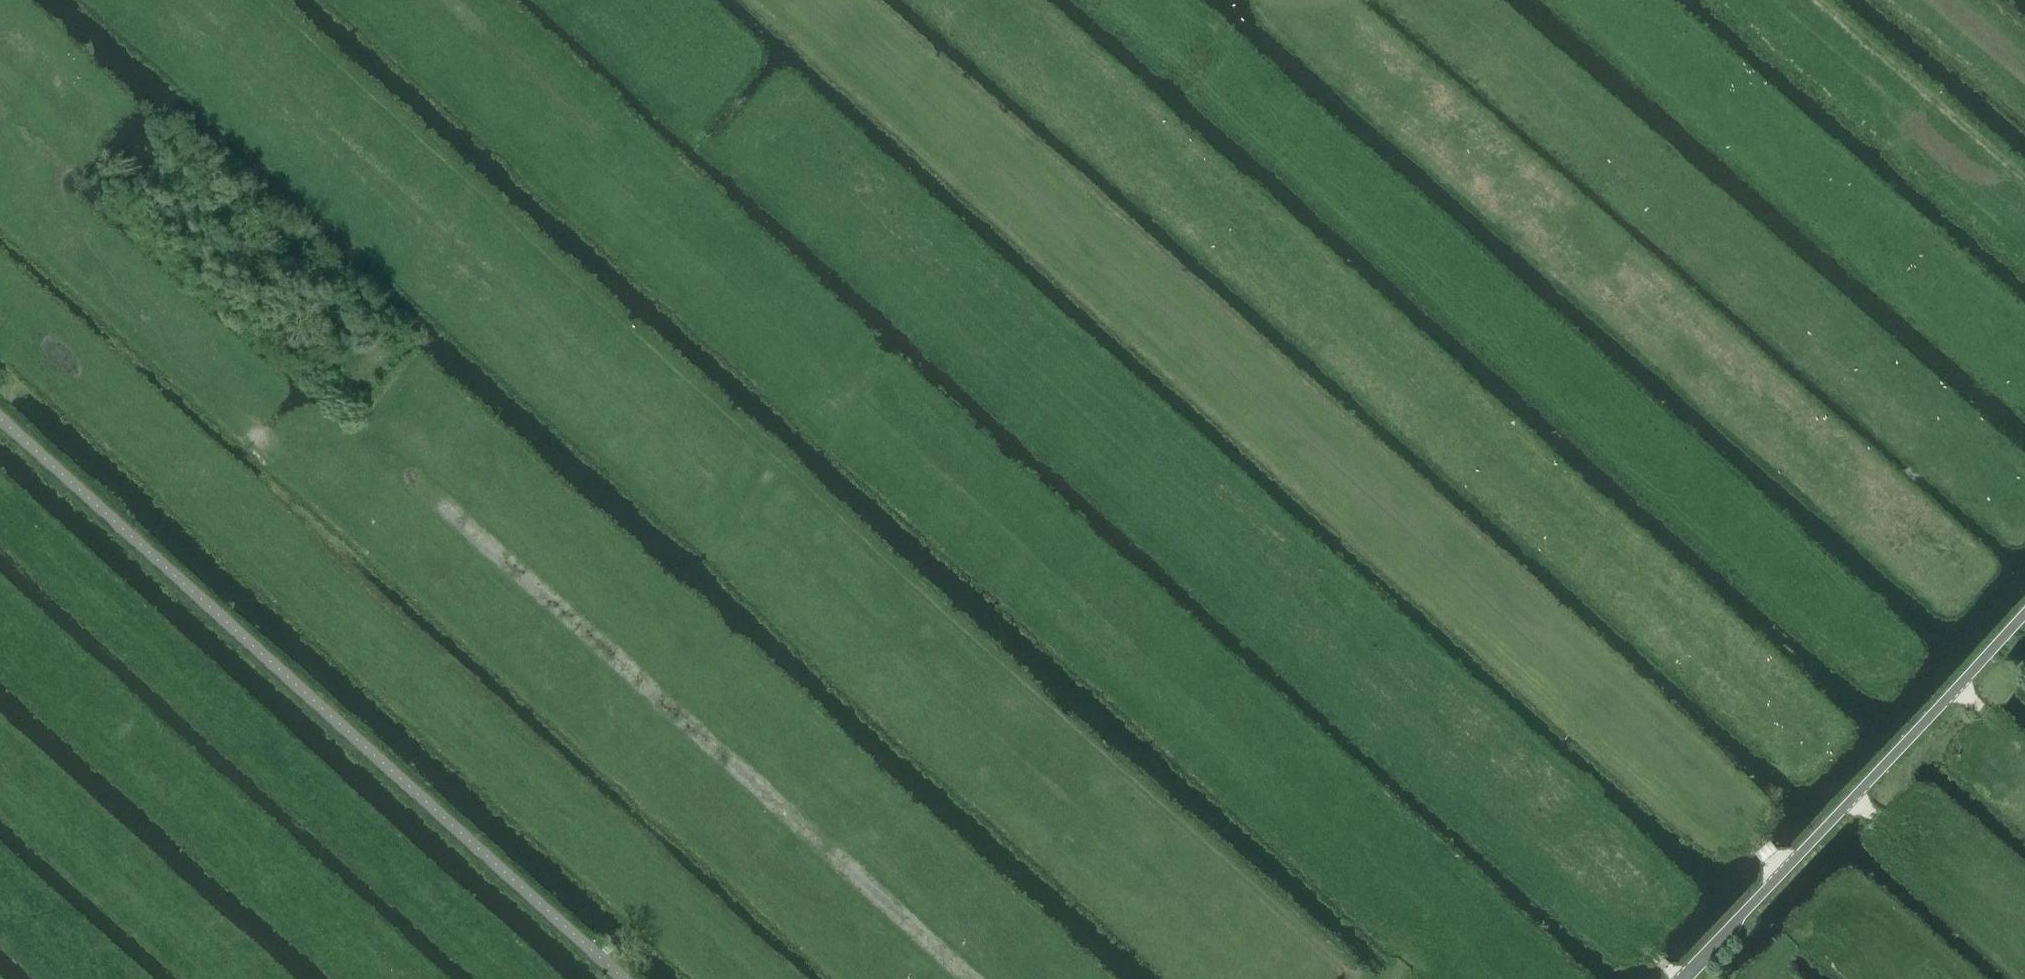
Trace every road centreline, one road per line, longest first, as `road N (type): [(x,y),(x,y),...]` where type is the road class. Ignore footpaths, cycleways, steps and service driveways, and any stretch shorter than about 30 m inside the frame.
road 1 (unclassified): [(1680,978),(2024,618)]
road 2 (track): [(1349,978),(1255,889)]

